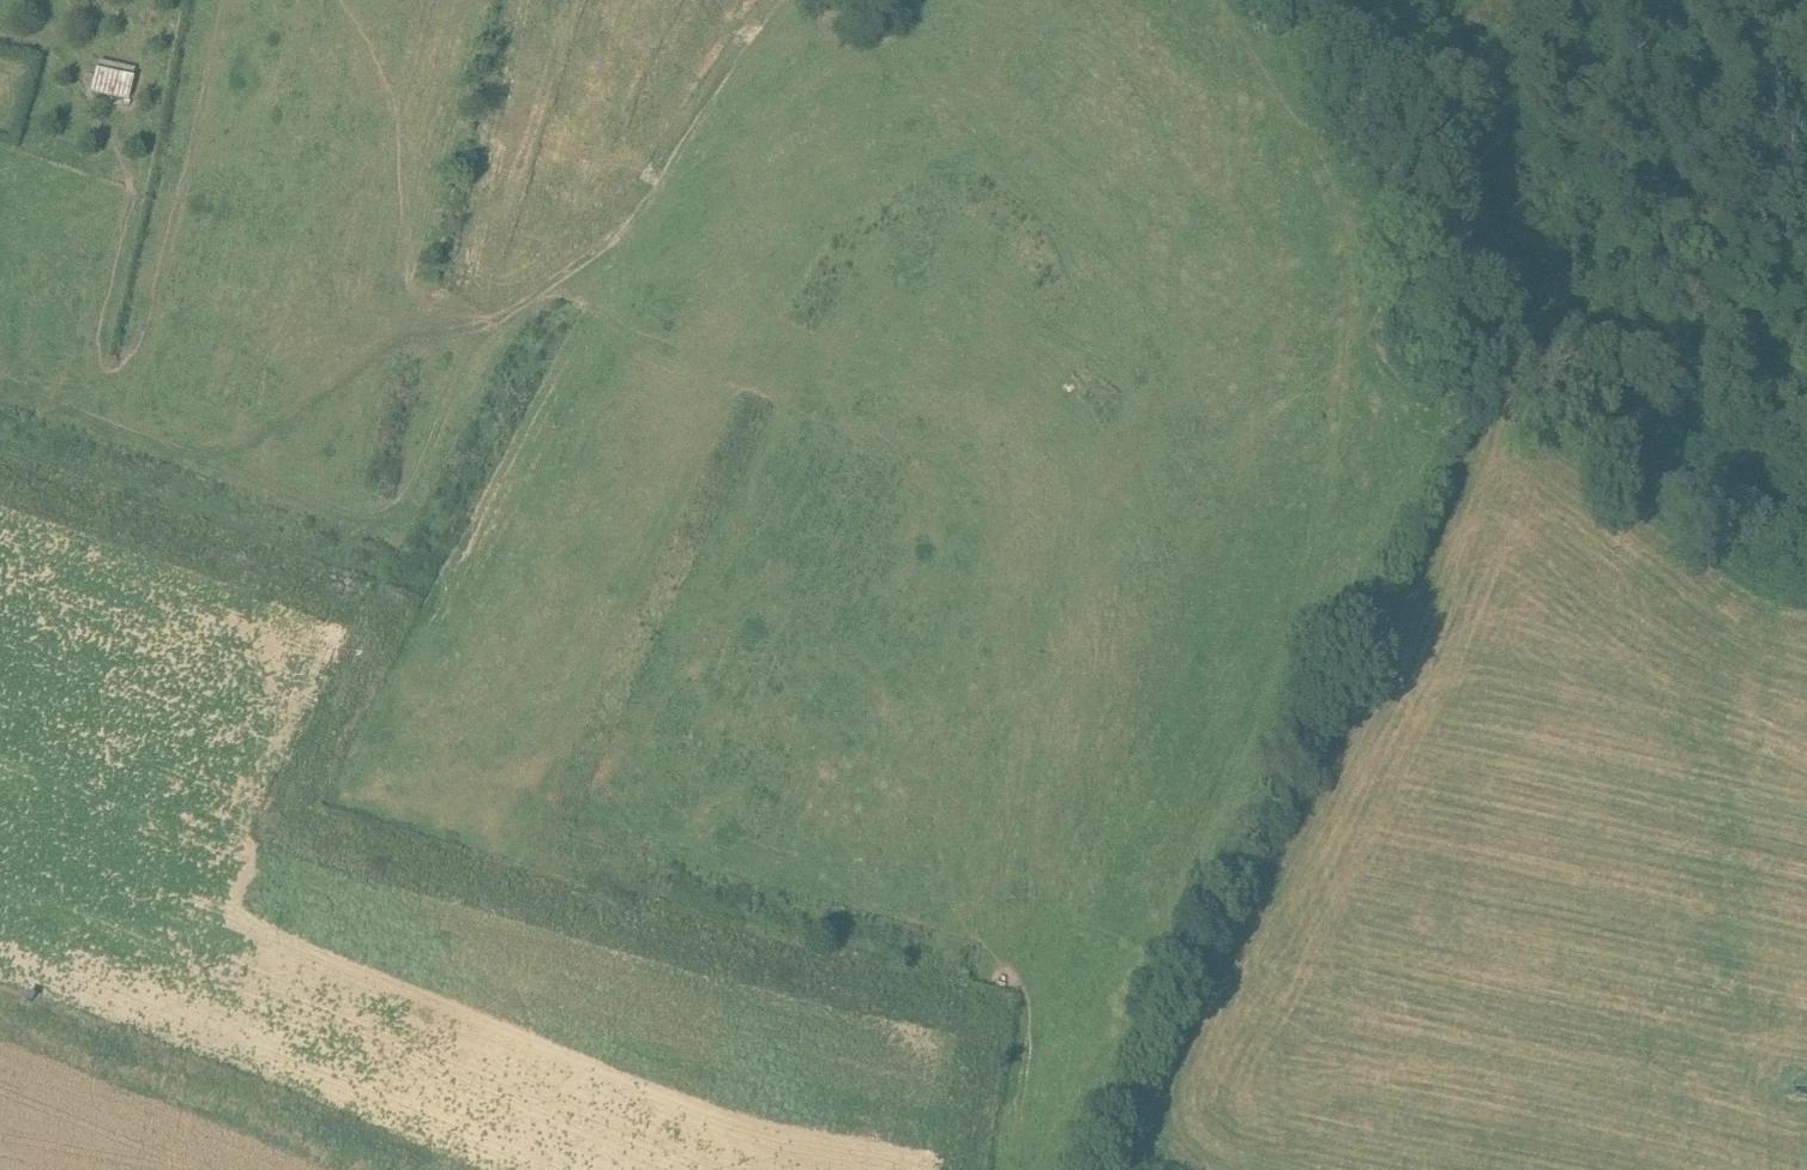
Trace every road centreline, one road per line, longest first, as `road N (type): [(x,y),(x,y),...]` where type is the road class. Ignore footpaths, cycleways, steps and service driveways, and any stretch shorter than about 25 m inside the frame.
road 1 (track): [(1730,482),(1666,459),(1588,327),(1512,252),(1500,172),(1481,135),(1363,0)]

